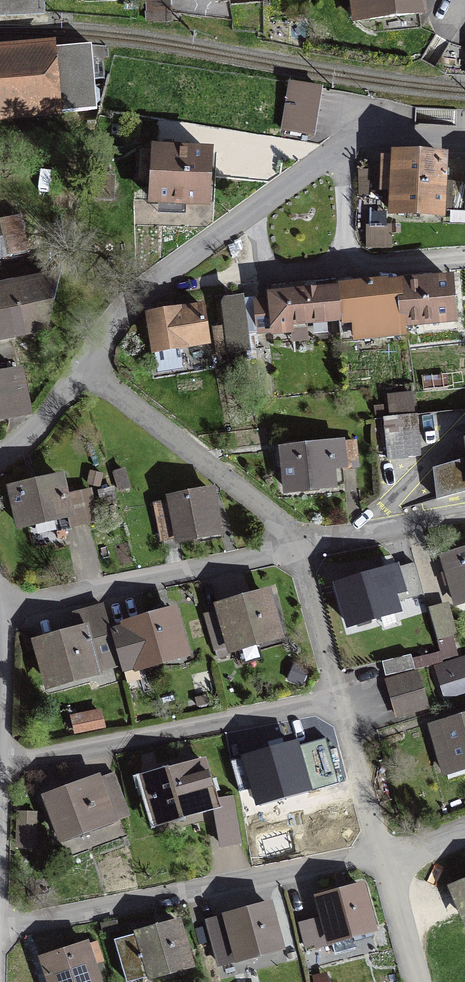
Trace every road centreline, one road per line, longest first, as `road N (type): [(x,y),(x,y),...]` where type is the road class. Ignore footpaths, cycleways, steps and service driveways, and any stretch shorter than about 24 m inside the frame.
road 1 (residential): [(464,143),(379,131),(354,141),(169,269),(83,366)]
road 2 (residential): [(0,926),(383,858)]
road 3 (residential): [(335,698),(0,767)]
road 4 (residential): [(1,614),(295,548)]
road 5 (residential): [(83,366),(275,515),(295,548)]
road 6 (residential): [(295,548),(464,515)]
road 7 (residential): [(335,698),(383,858)]
road 8 (residential): [(295,548),(335,698)]
road 9 (residential): [(383,858),(416,981)]
road 10 (residential): [(83,366),(35,429),(0,454)]

